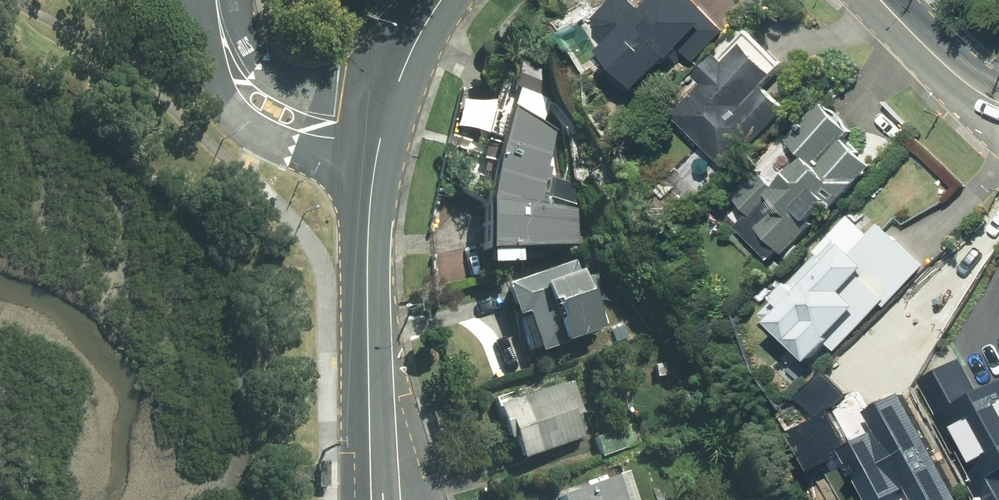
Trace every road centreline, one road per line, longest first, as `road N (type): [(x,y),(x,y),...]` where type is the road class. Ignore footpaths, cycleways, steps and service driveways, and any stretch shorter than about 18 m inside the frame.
road 1 (secondary): [(373,499),(369,259),(387,119)]
road 2 (residential): [(387,119),(275,103),(235,59),(216,0)]
road 3 (secondary): [(880,0),(959,77),(998,101)]
road 4 (secondary): [(387,119),(410,53),(442,0)]

